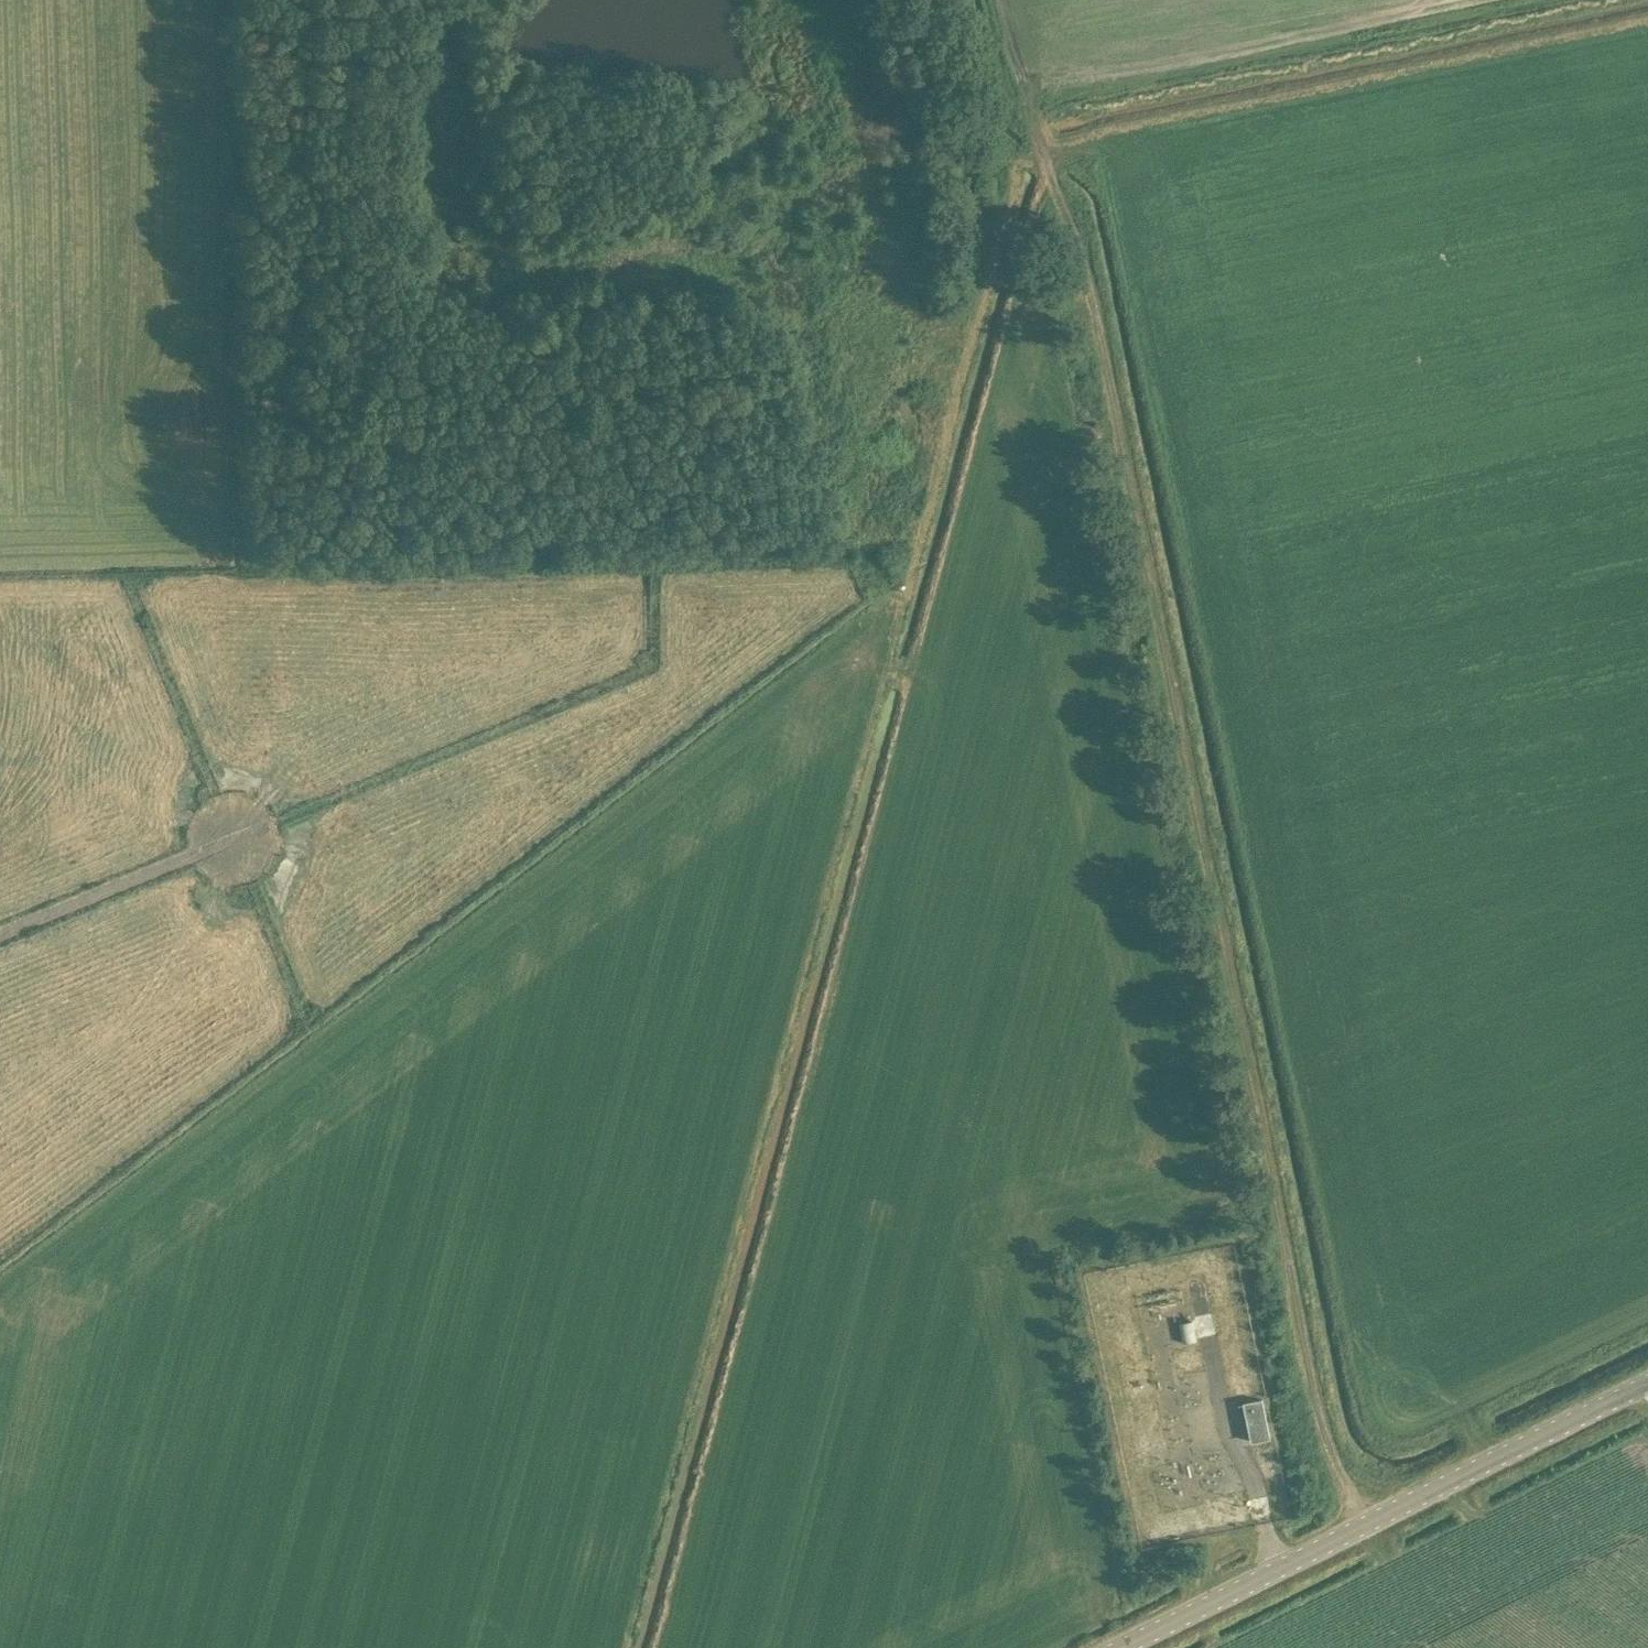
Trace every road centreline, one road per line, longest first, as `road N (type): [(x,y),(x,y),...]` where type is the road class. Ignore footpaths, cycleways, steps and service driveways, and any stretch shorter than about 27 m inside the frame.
road 1 (track): [(1362,1527),(1332,1459),(1054,178)]
road 2 (unclassified): [(1120,1647),(1647,1385)]
road 3 (track): [(965,0),(997,133),(1009,148),(1046,152),(1054,178)]

